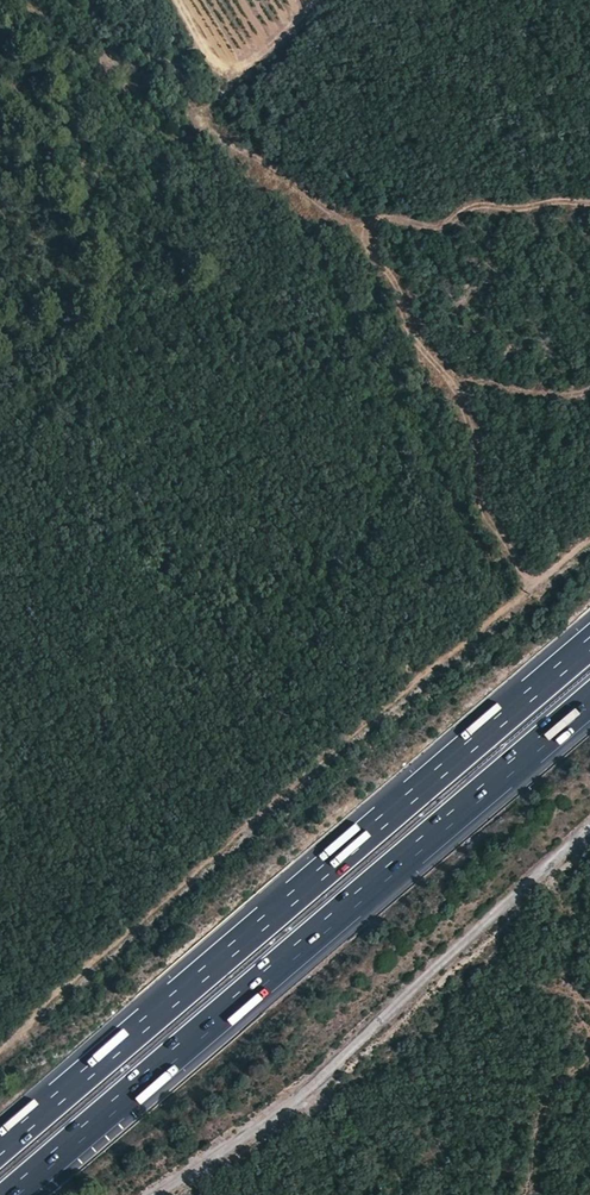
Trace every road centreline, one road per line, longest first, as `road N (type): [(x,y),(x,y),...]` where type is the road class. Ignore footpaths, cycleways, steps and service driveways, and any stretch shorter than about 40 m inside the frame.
road 1 (track): [(0,1044),(402,689),(589,537)]
road 2 (motorway): [(589,643),(0,1146)]
road 3 (motorway): [(10,1194),(589,699)]
road 4 (track): [(159,1194),(297,1101),(589,833)]

